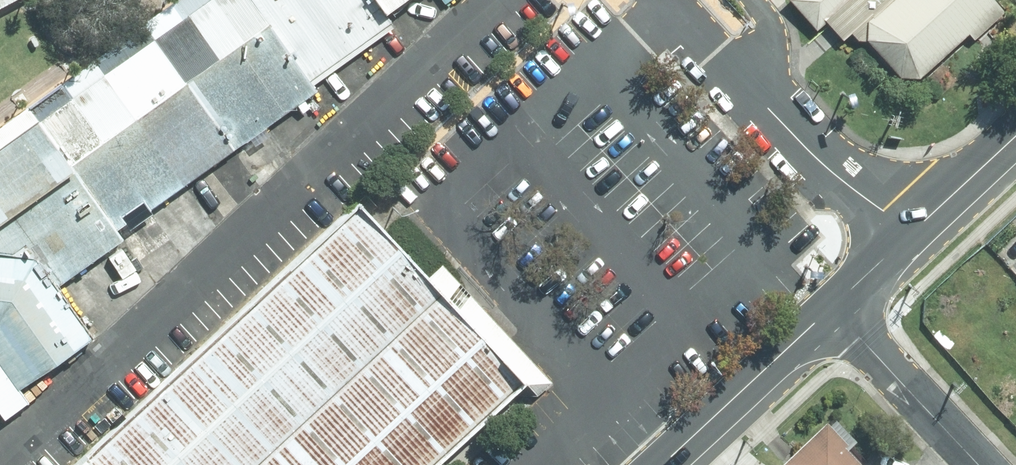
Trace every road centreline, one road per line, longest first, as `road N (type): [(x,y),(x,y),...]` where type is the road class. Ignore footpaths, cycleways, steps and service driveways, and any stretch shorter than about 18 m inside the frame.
road 1 (secondary): [(1015,140),(832,308)]
road 2 (secondary): [(832,308),(664,464)]
road 3 (residential): [(977,464),(832,308)]

